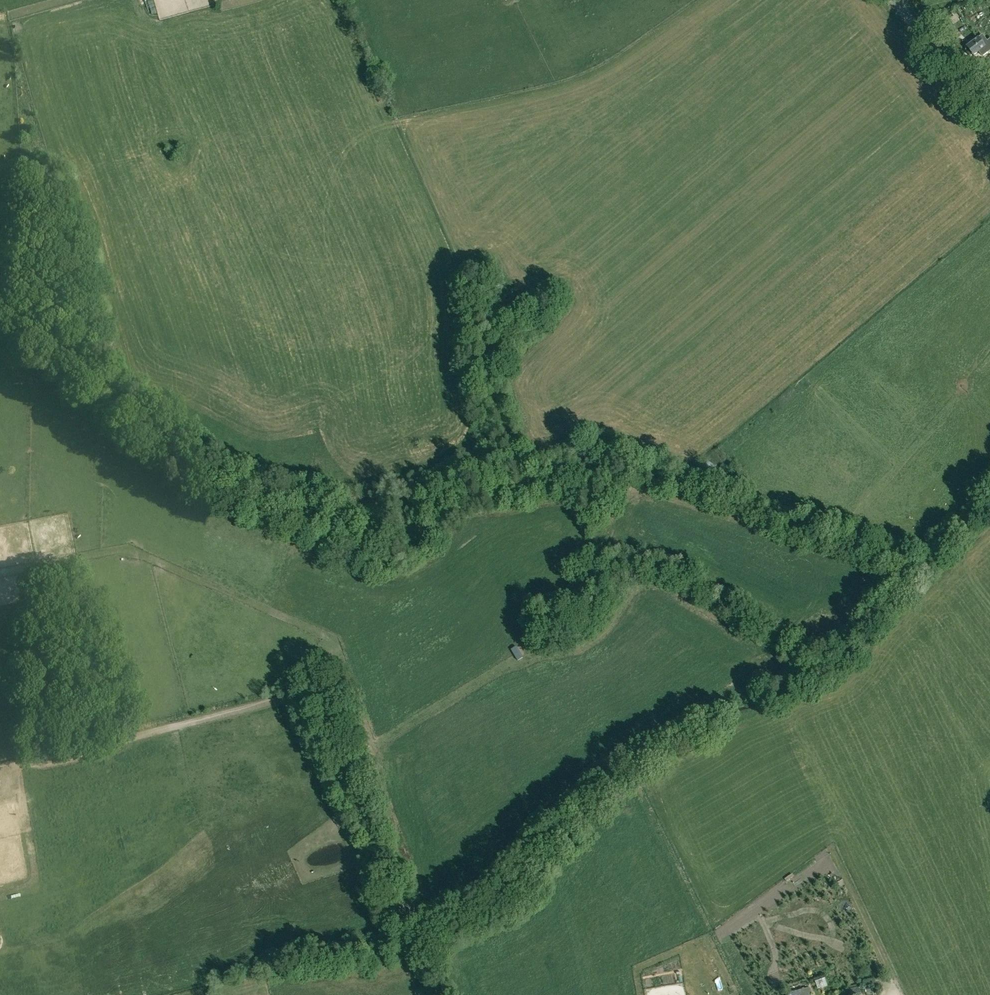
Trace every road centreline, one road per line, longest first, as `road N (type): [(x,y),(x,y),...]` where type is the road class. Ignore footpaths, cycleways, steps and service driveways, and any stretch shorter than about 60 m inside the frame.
road 1 (track): [(901,994),(834,853)]
road 2 (unclassified): [(989,124),(896,1)]

